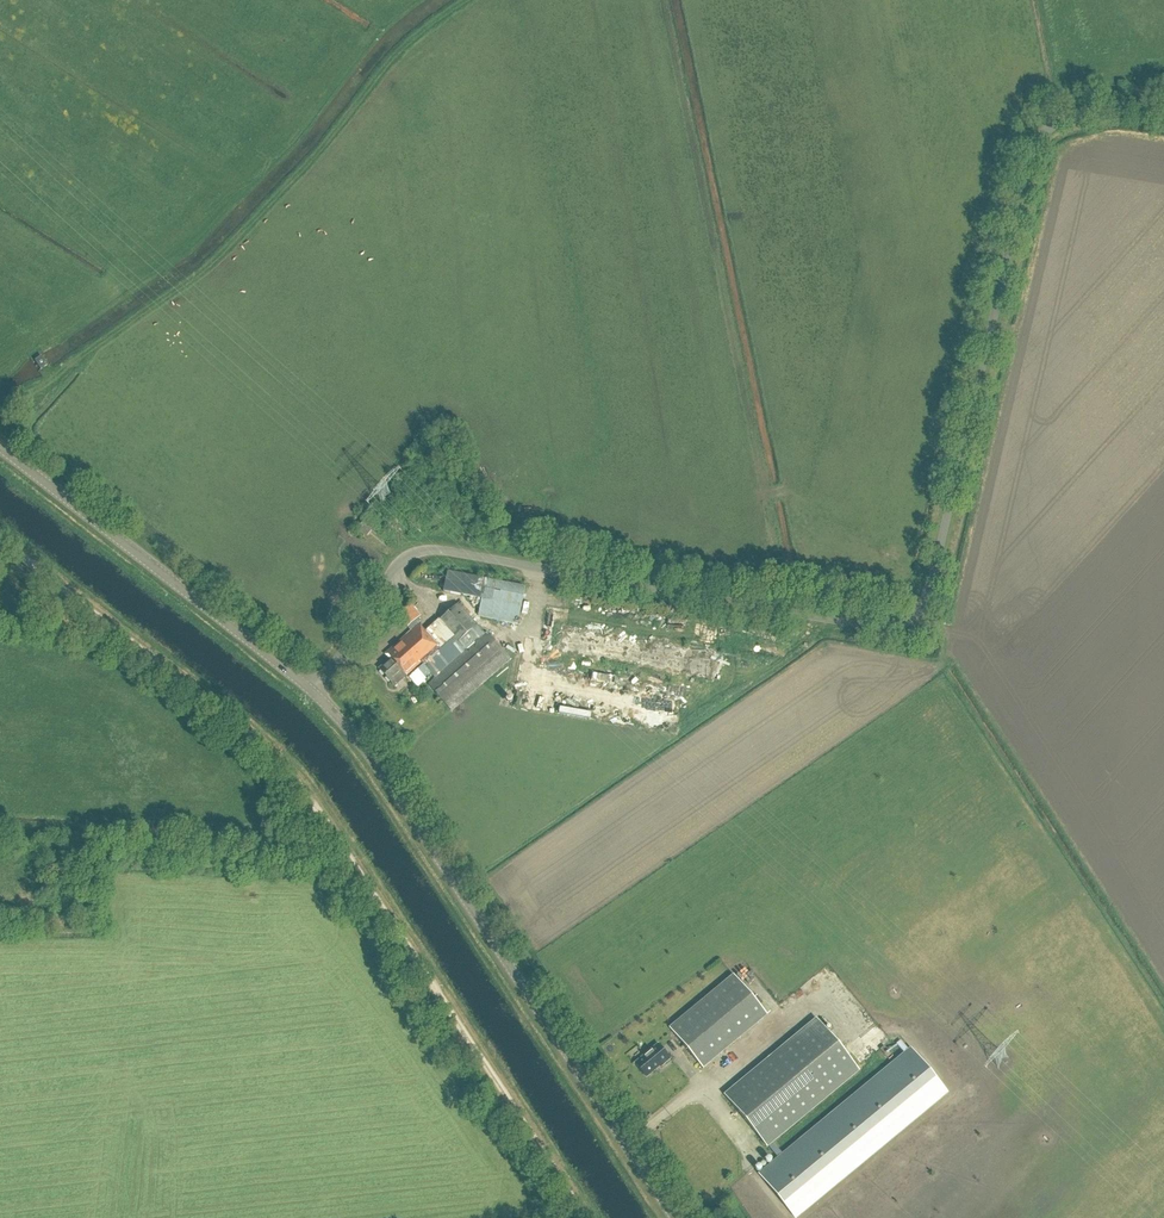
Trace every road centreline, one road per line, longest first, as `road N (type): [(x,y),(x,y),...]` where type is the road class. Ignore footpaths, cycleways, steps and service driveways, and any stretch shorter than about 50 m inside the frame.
road 1 (unclassified): [(312,690),(390,570),(428,550),(870,625),(894,627),(916,615),(936,565),(1029,160),(1042,136),(1068,118),(1118,108),(1163,116)]
road 2 (track): [(0,541),(297,781),(583,1217)]
road 3 (tertiary): [(676,1217),(381,768),(312,690)]
road 4 (tertiary): [(312,690),(0,447)]

